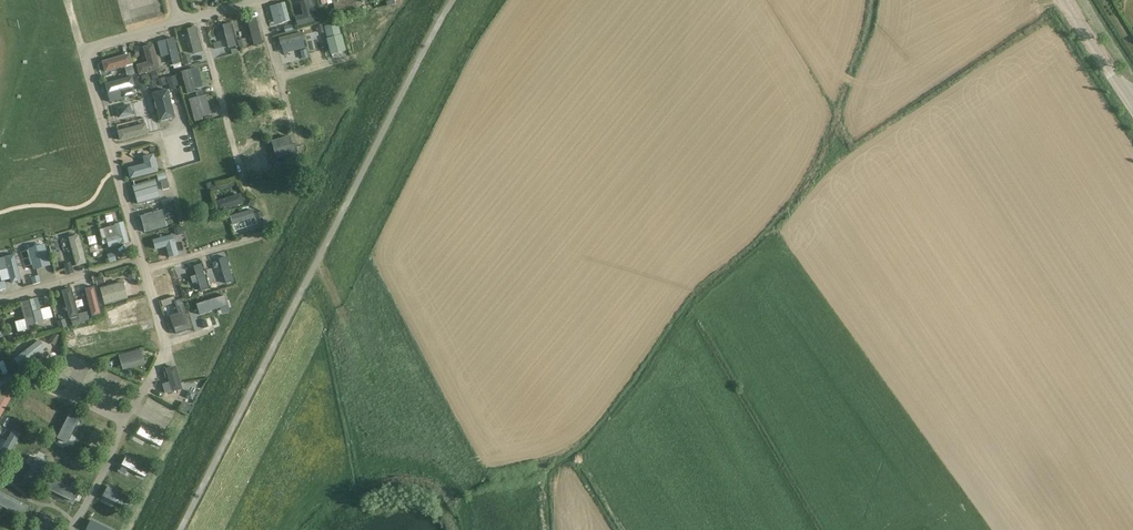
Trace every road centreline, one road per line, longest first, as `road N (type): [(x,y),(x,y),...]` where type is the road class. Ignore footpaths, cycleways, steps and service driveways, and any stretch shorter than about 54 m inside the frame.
road 1 (unclassified): [(1132,106),(1064,0)]

